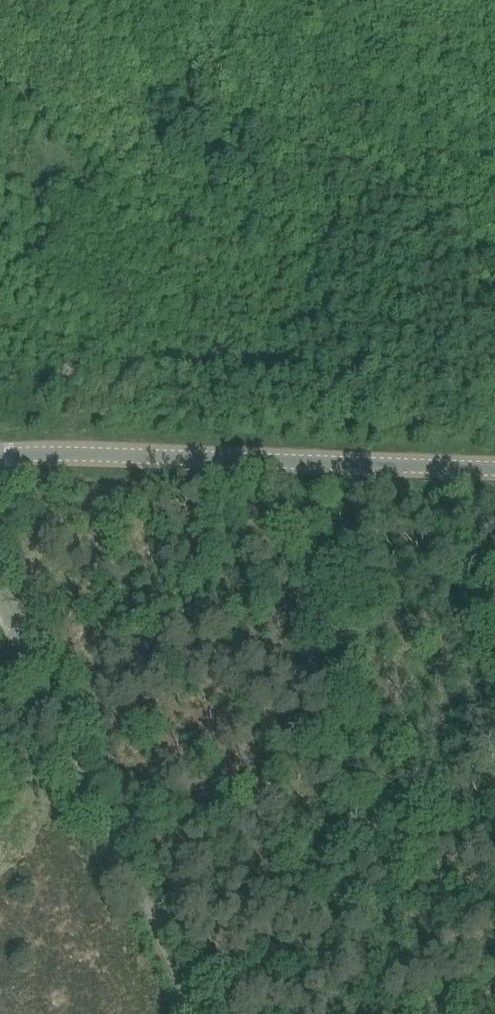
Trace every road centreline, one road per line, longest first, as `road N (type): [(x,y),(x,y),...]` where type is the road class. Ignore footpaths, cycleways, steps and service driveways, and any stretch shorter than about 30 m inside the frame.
road 1 (unclassified): [(494,468),(0,454)]
road 2 (unclassified): [(200,1013),(0,582)]

